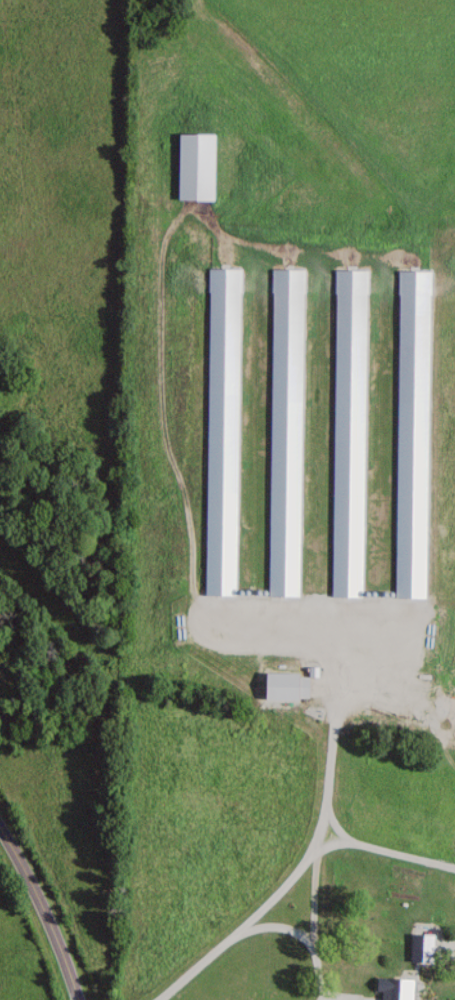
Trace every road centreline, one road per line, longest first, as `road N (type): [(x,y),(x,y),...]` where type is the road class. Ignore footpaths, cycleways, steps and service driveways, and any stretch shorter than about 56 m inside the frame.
road 1 (secondary): [(79,999),(57,932),(0,822)]

